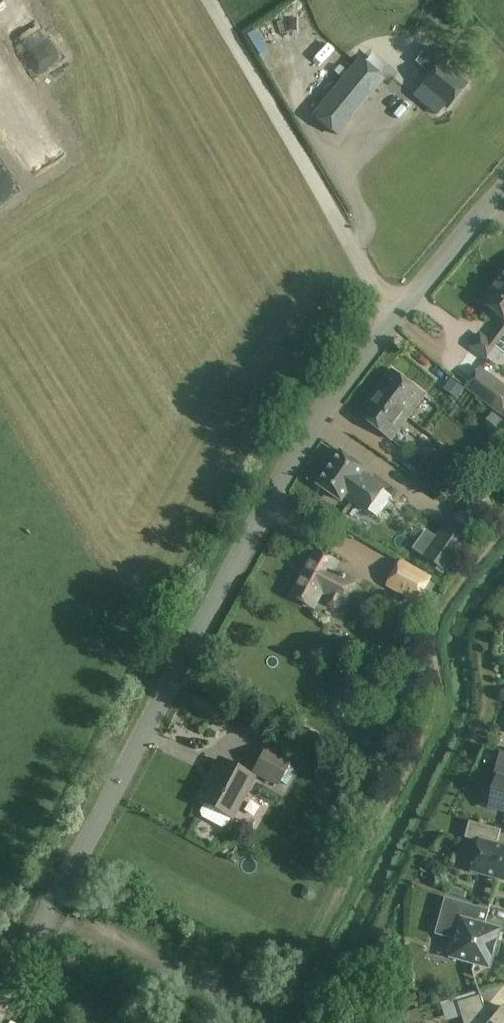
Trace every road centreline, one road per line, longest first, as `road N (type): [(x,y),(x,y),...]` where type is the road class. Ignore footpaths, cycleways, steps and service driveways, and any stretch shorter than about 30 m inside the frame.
road 1 (unclassified): [(0,1002),(271,497),(395,317)]
road 2 (unclassified): [(210,0),(395,317)]
road 3 (unclassified): [(395,317),(503,188)]

